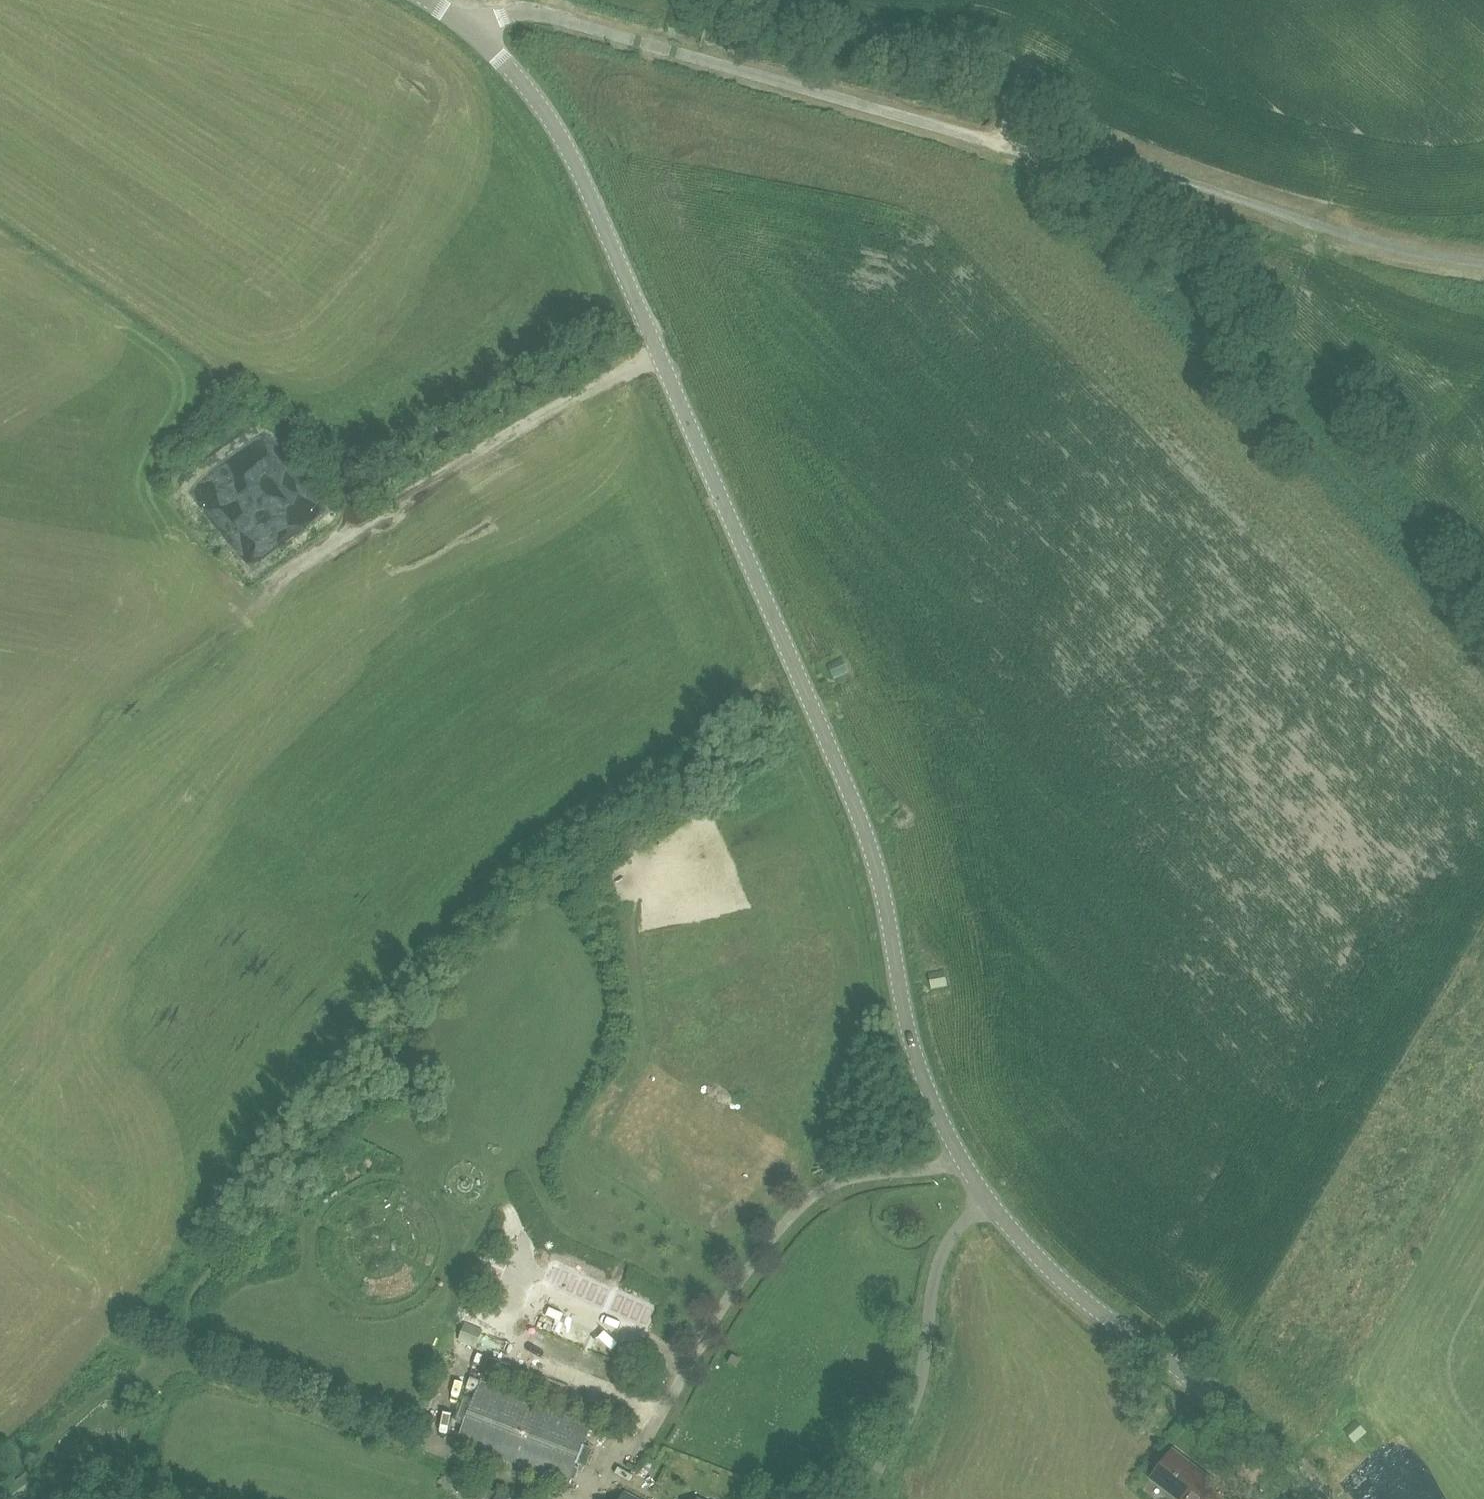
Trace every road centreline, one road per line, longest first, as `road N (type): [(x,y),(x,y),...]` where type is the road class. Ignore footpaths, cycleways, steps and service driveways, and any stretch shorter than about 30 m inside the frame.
road 1 (unclassified): [(983,1201),(924,1083),(890,921),(853,803),(570,151),(521,80),(467,29)]
road 2 (unclassified): [(1068,174),(995,142),(519,11),(467,29)]
road 3 (unclassified): [(1318,1498),(1194,1380),(1053,1276),(983,1201)]
road 4 (unclassified): [(869,1498),(918,1400),(941,1259),(983,1201)]
road 5 (track): [(1068,174),(1301,387)]

